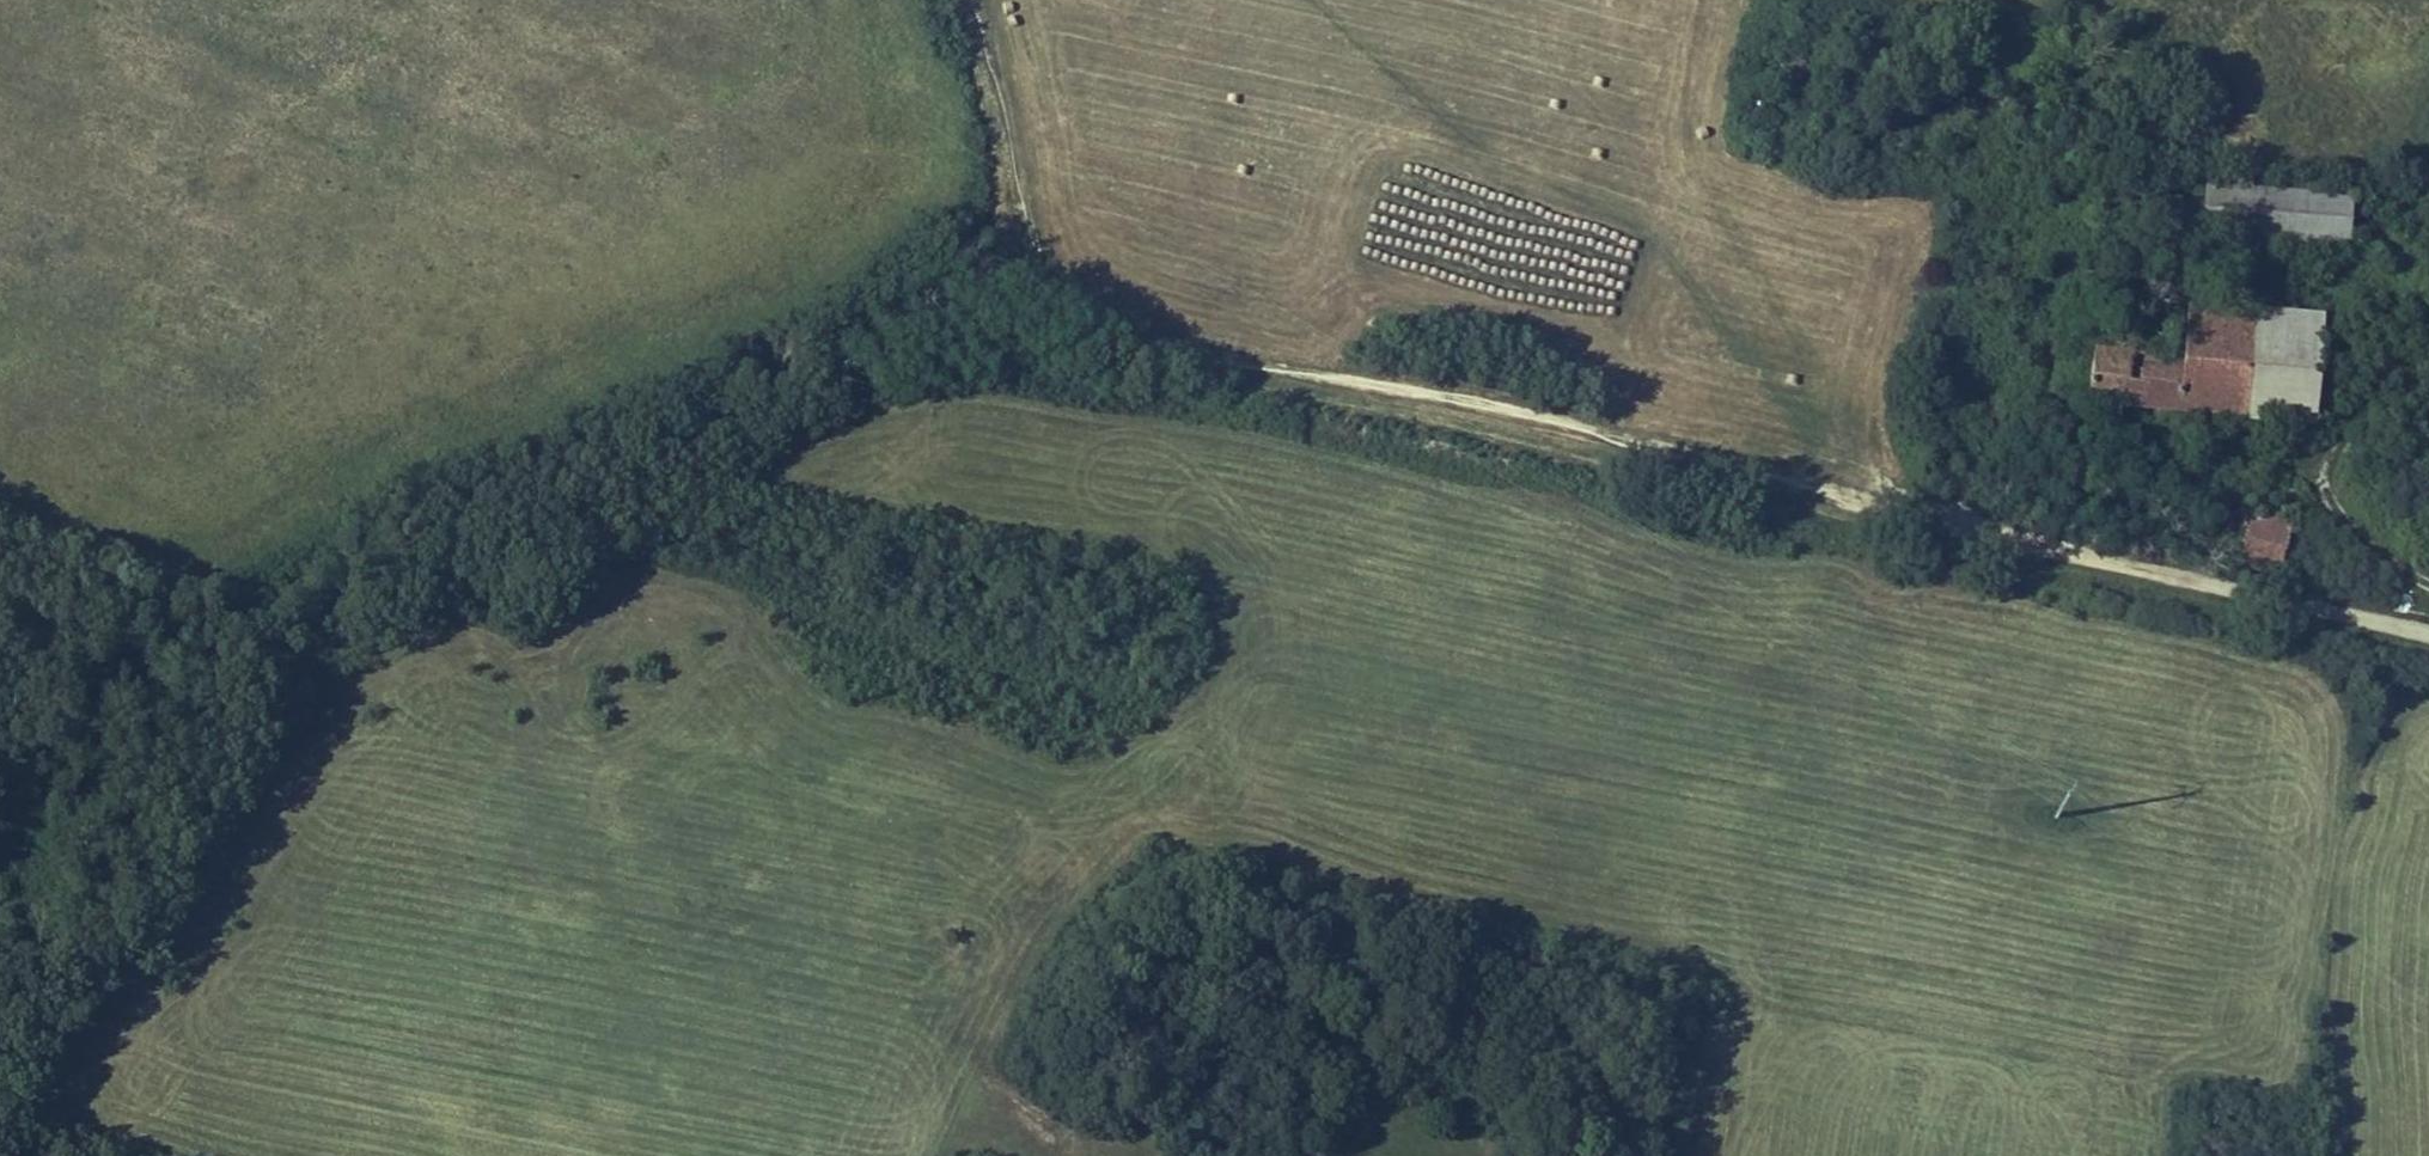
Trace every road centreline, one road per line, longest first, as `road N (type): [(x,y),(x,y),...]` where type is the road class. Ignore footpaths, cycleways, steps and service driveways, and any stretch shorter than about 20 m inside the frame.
road 1 (track): [(2428,624),(1172,368),(1020,253),(978,0)]

